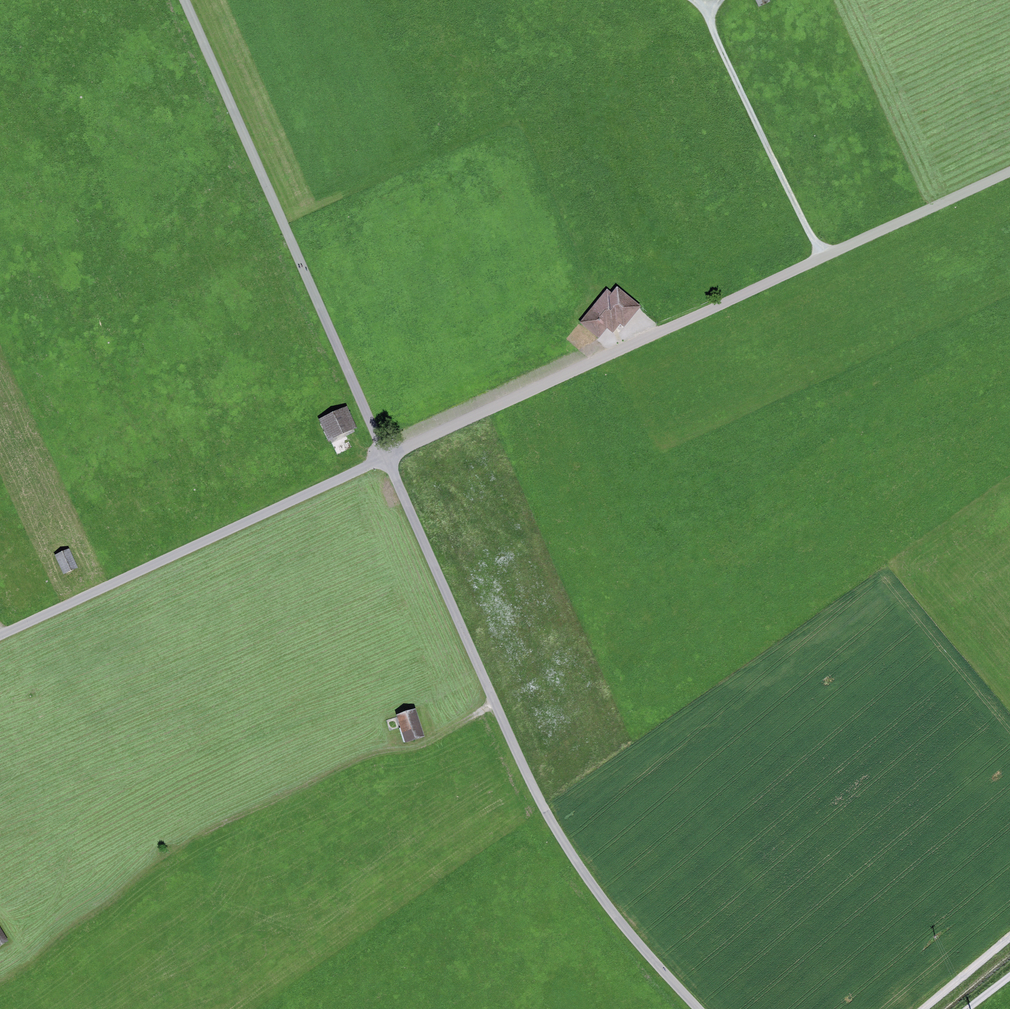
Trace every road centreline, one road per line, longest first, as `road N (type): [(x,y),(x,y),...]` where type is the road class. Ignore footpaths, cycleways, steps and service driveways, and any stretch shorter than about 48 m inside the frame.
road 1 (unclassified): [(390,455),(1009,171)]
road 2 (unclassified): [(390,455),(547,812),(593,885),(700,1008)]
road 3 (unclassified): [(186,0),(390,455)]
road 4 (unclassified): [(0,635),(390,455)]
road 5 (track): [(693,0),(825,256)]

